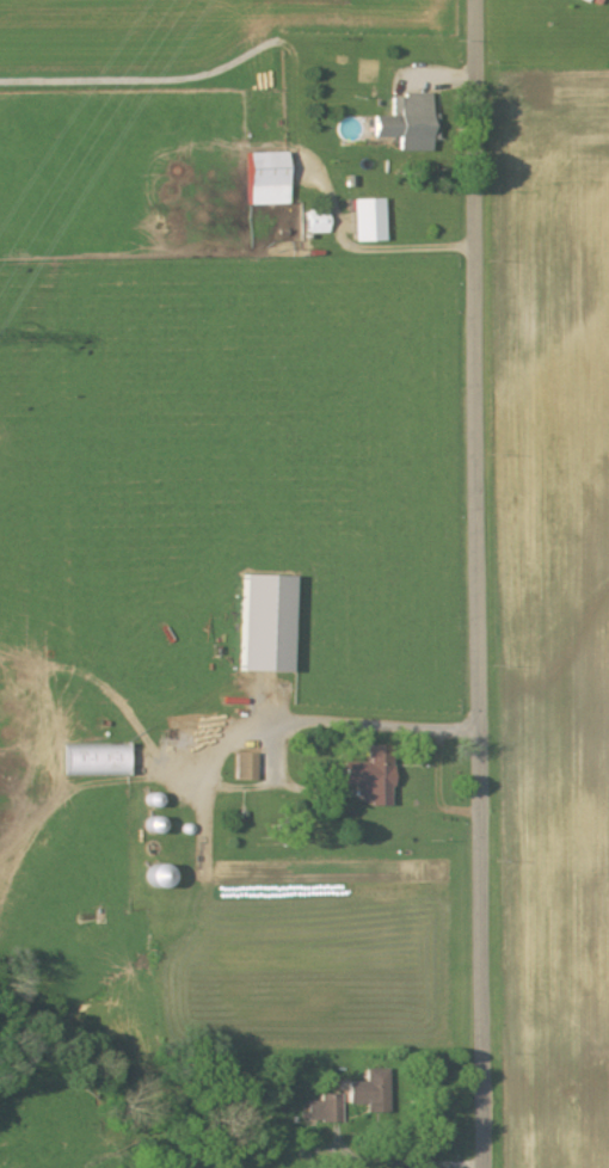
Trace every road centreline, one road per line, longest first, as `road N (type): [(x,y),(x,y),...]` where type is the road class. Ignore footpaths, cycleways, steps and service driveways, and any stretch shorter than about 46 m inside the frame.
road 1 (tertiary): [(481,1167),(478,0)]

